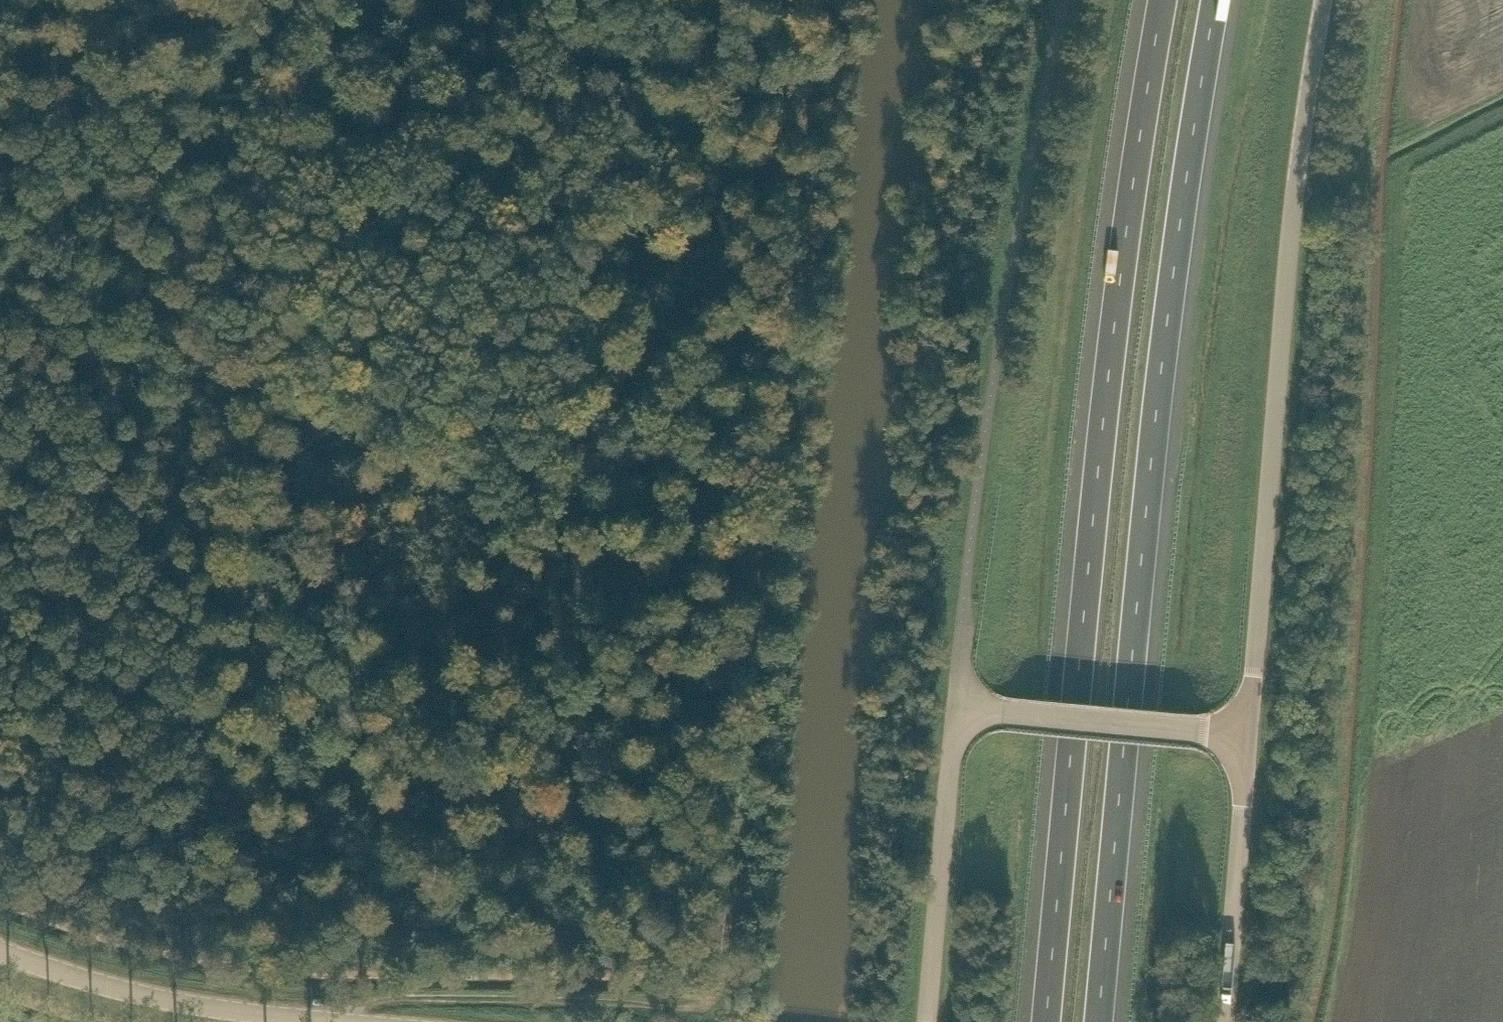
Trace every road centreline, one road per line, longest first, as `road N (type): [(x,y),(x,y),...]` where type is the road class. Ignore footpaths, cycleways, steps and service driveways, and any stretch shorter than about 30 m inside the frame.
road 1 (motorway): [(1098,1021),(1143,541),(1215,0)]
road 2 (motorway): [(1161,0),(1086,575),(1046,1021)]
road 3 (unclassified): [(1246,736),(1291,214),(1324,0)]
road 4 (unclassified): [(342,1021),(130,993),(0,950)]
road 5 (unclassified): [(927,1021),(957,710)]
road 6 (unclassified): [(1246,736),(957,710)]
road 7 (unclassified): [(1224,1021),(1246,736)]

